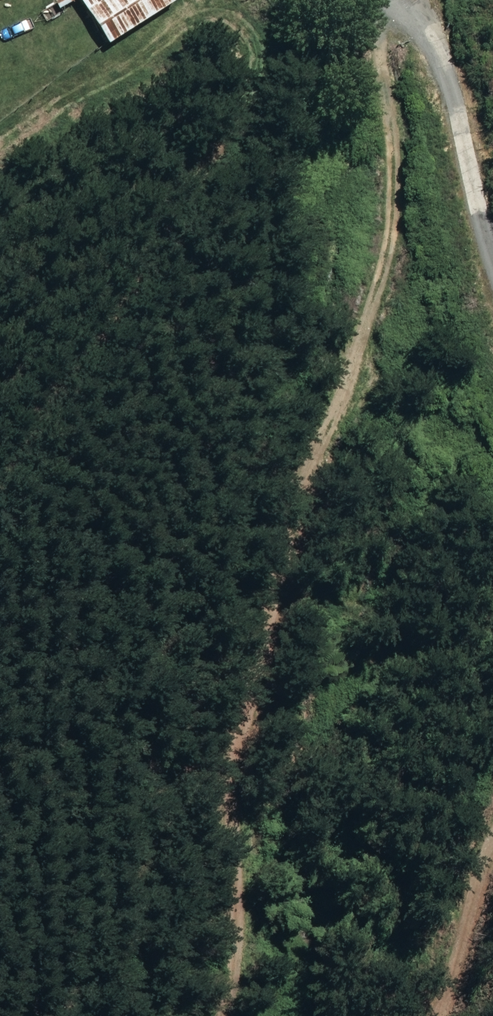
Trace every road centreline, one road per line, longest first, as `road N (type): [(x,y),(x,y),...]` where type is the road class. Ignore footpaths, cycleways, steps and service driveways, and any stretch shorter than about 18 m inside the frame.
road 1 (track): [(380,11),(396,171),(387,265),(292,513),(241,728),(231,840),(241,914),(227,1015)]
road 2 (track): [(380,11),(418,27),(441,60),(492,249)]
road 3 (track): [(446,1015),(492,858)]

